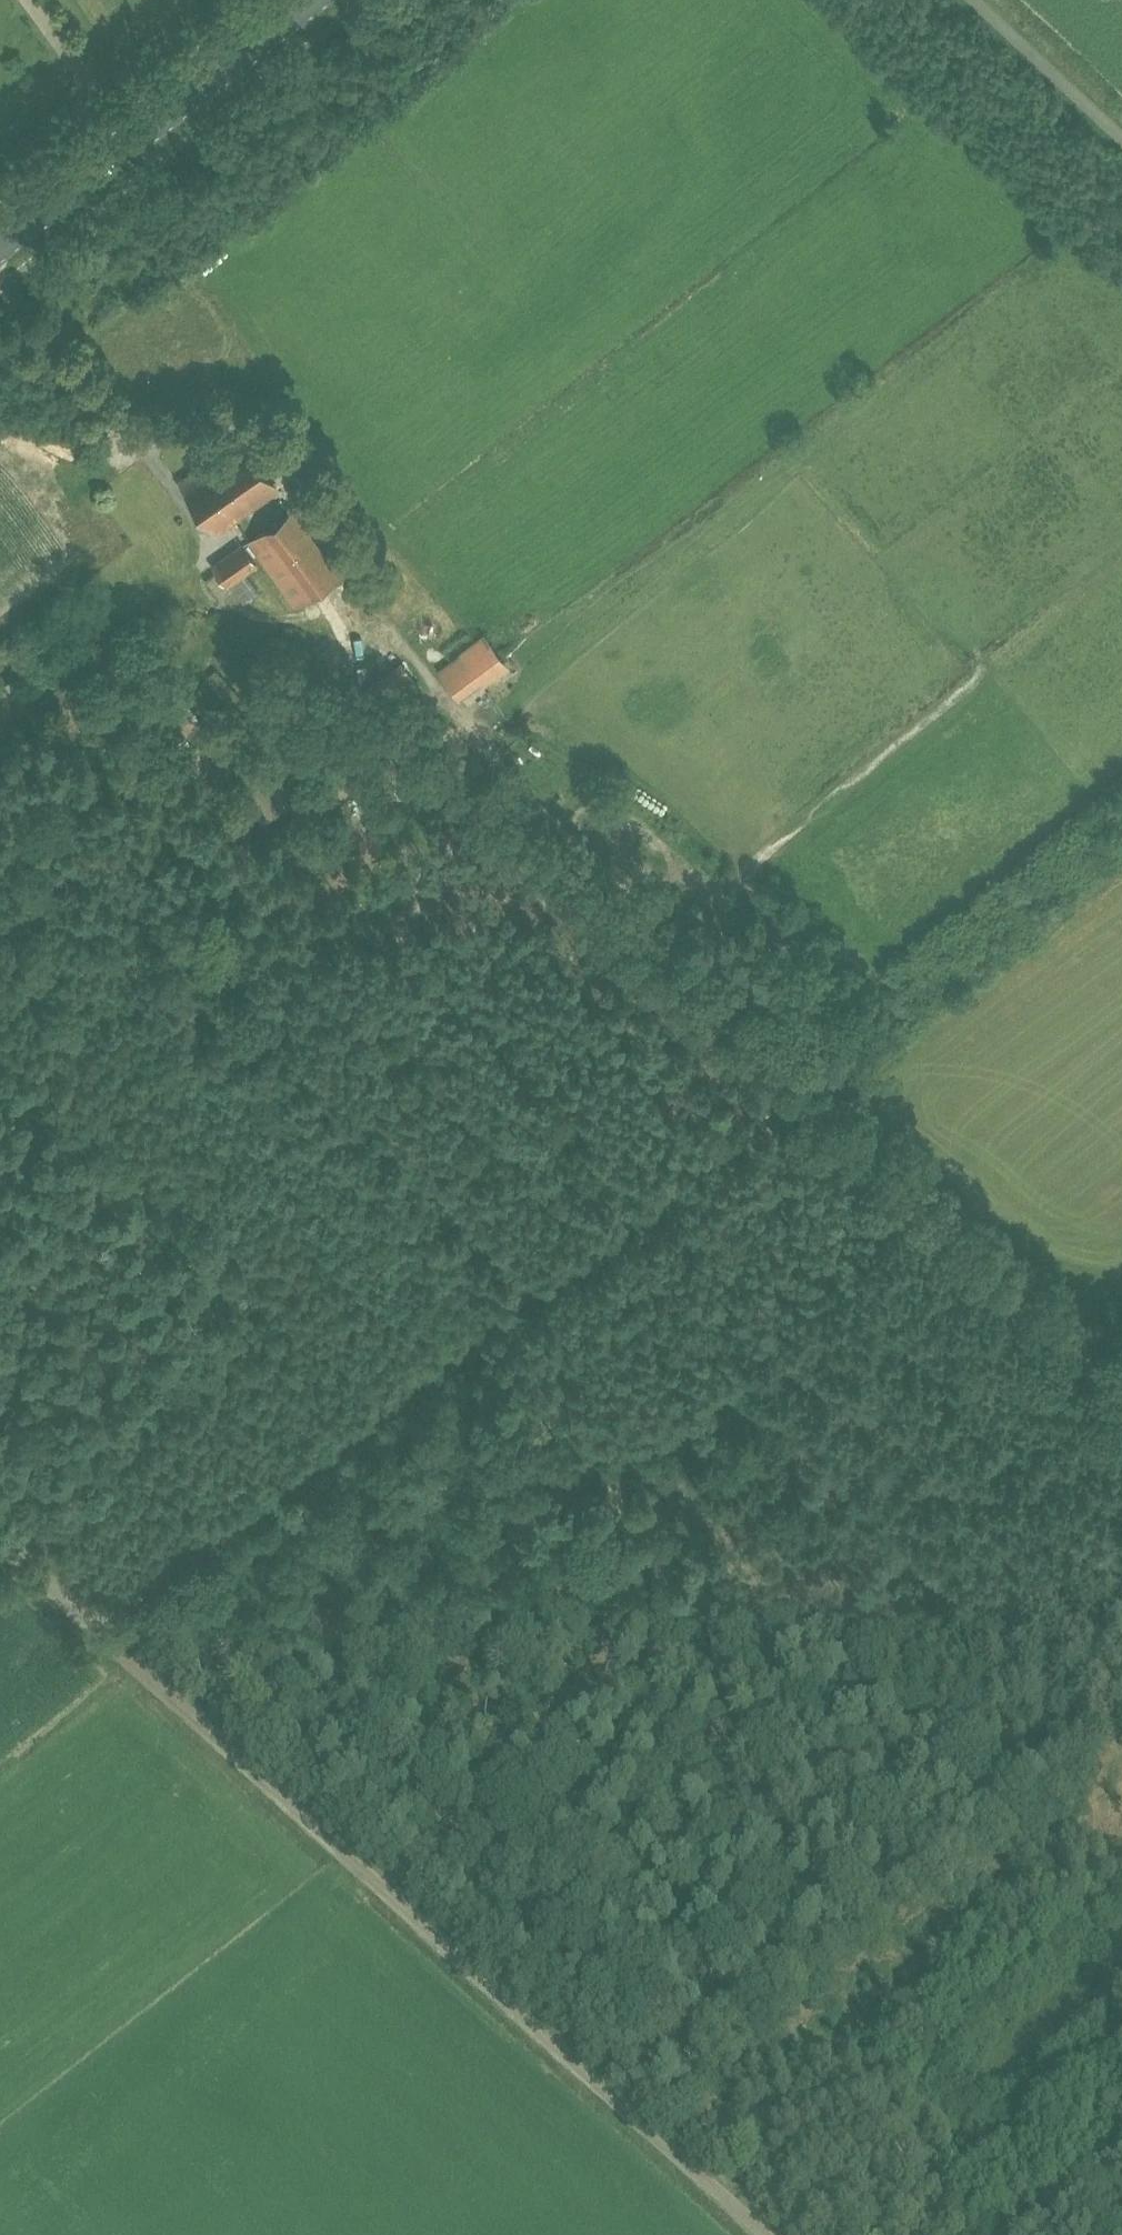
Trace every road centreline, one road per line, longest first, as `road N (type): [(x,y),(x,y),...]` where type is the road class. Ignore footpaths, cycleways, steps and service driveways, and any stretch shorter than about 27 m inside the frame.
road 1 (track): [(0,1540),(761,2234)]
road 2 (track): [(430,1382),(789,1097)]
road 3 (track): [(789,1097),(801,1039),(789,1024),(543,803)]
road 4 (tertiary): [(0,251),(319,0)]
road 5 (unclassified): [(1121,139),(973,0)]

